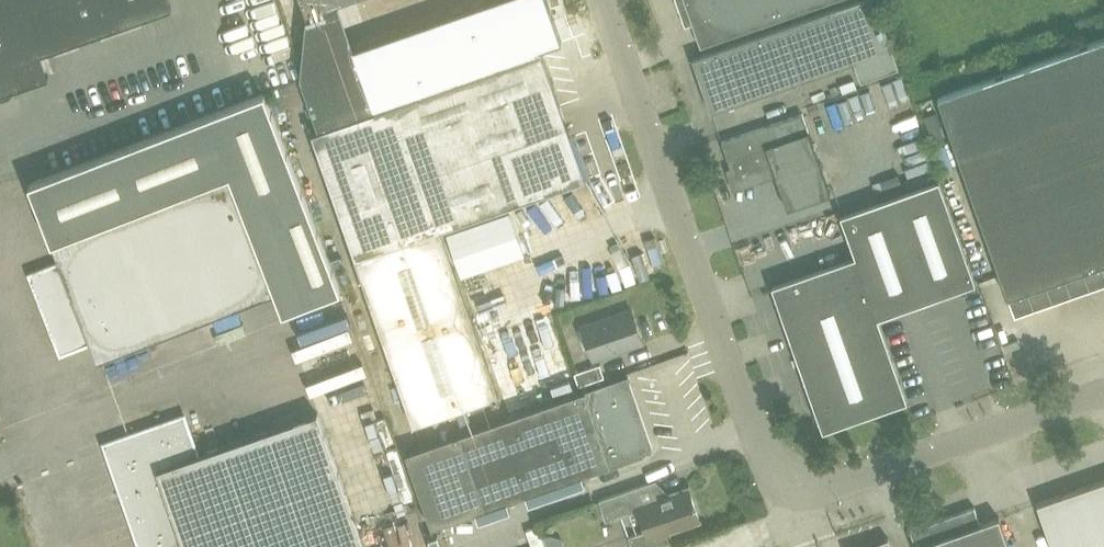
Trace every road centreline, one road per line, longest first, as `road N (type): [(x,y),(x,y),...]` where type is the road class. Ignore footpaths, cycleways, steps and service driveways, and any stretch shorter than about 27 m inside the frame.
road 1 (unclassified): [(1103,393),(829,487),(784,483),(753,431),(601,0)]

